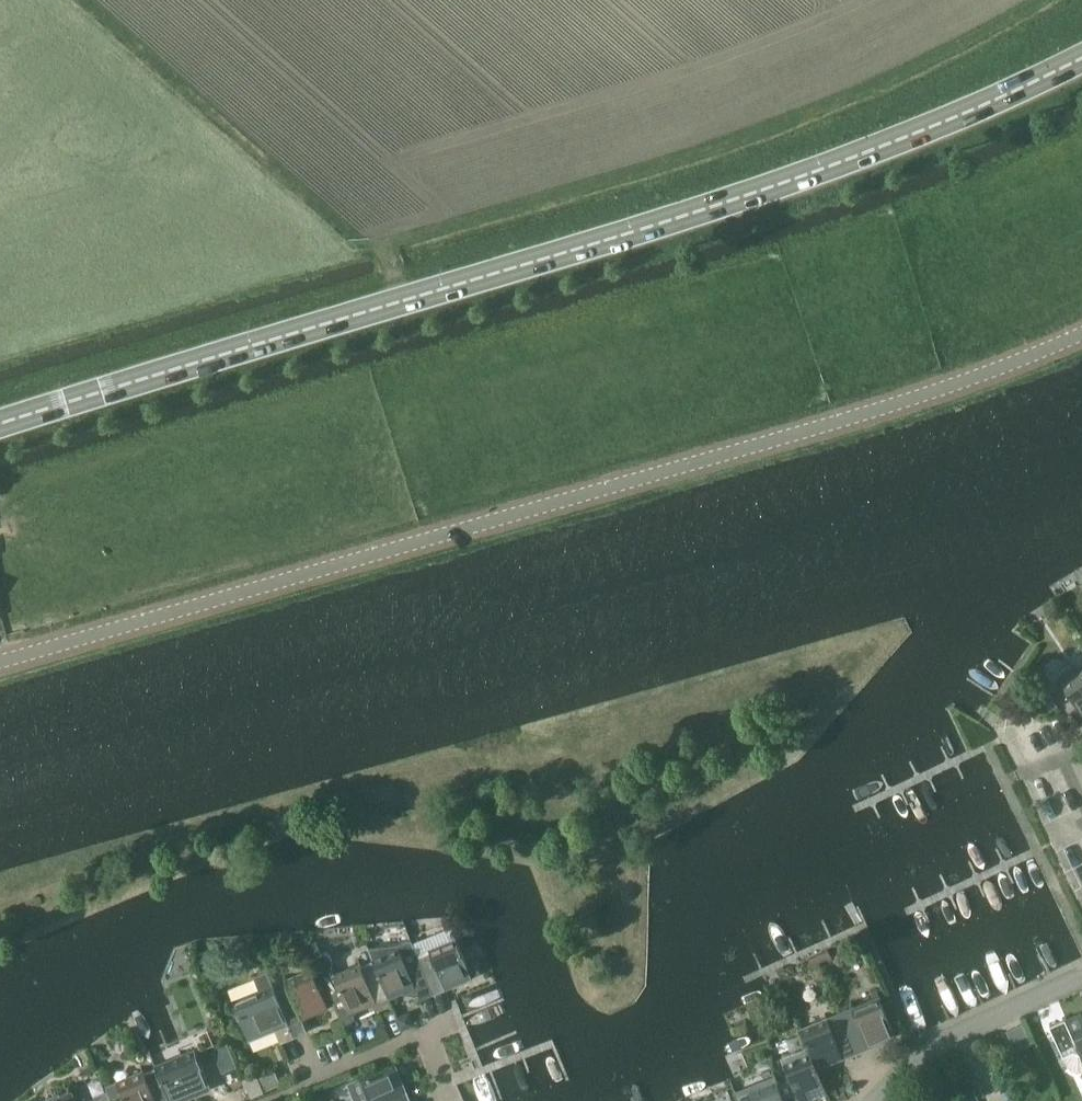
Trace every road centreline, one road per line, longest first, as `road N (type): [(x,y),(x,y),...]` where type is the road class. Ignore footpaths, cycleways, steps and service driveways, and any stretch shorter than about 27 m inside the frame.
road 1 (secondary): [(0,424),(800,177),(1081,58)]
road 2 (tertiary): [(0,668),(760,445),(1002,370),(1081,336)]
road 3 (residential): [(874,1100),(919,1054),(1081,979)]
road 4 (residential): [(301,1086),(424,1032),(452,1100)]

